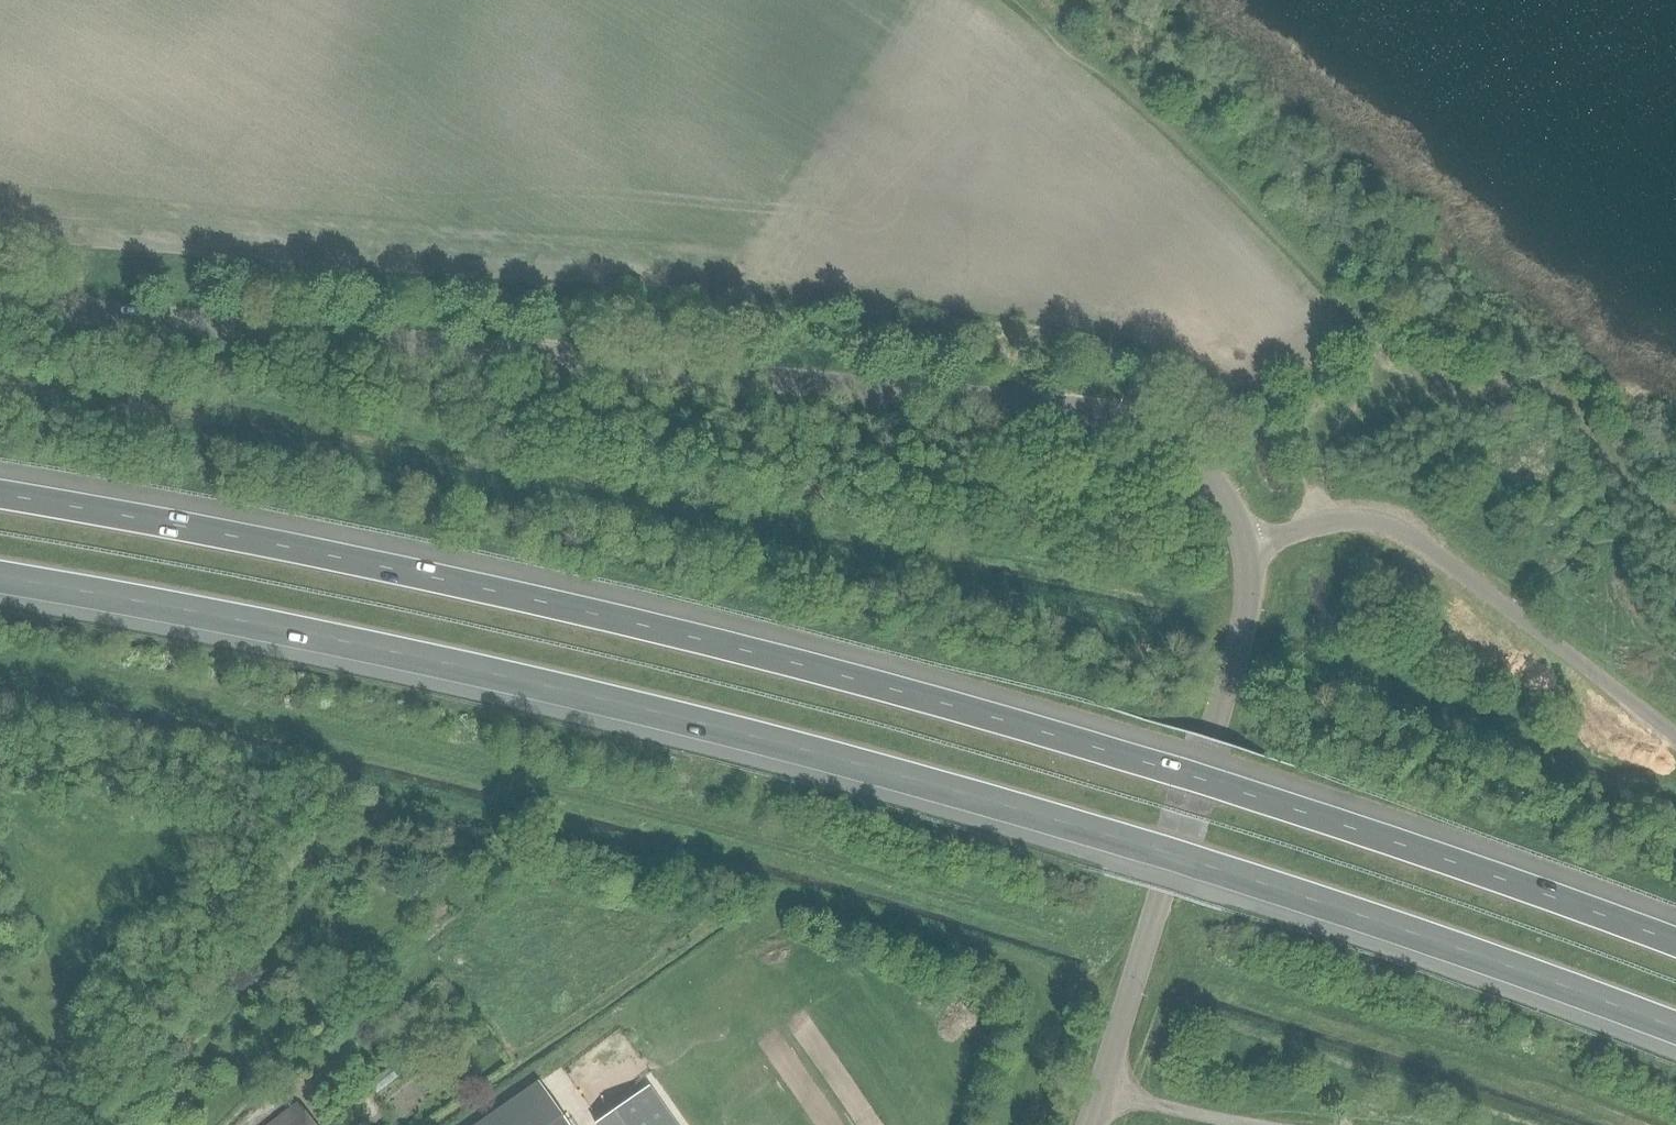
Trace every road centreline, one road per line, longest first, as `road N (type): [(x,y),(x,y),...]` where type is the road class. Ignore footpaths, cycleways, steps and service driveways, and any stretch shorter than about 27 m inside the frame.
road 1 (motorway): [(0,578),(368,647),(886,773),(1419,933),(1675,1028)]
road 2 (motorway): [(1675,939),(1224,785),(800,665),(305,551),(0,495)]
road 3 (tertiary): [(1245,548),(1220,495),(1185,456),(1136,424),(1105,417),(343,346),(0,299)]
road 4 (tertiary): [(1090,1124),(1213,740),(1248,592),(1245,548)]
road 5 (unclassified): [(1675,737),(1397,529),(1351,520),(1245,548)]

